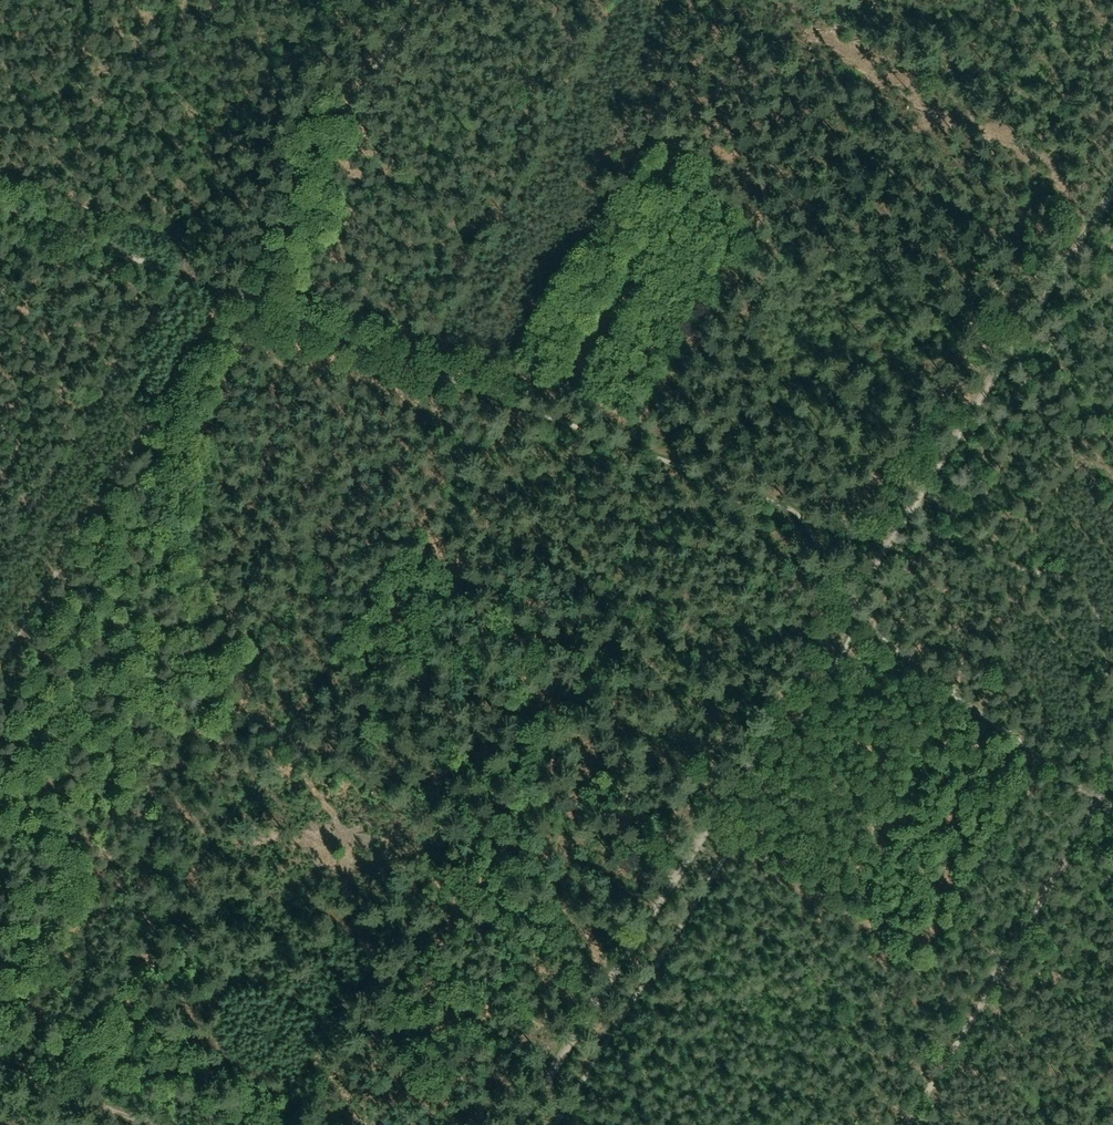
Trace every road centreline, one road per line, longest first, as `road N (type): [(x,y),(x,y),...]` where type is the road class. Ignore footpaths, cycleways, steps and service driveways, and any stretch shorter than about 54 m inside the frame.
road 1 (track): [(507,402),(107,1007),(97,1104),(0,1065)]
road 2 (track): [(514,1124),(849,605)]
road 3 (track): [(849,605),(1112,181)]
road 4 (track): [(0,663),(234,296)]
road 5 (track): [(682,861),(621,857),(570,817),(369,771),(288,726)]
road 6 (track): [(901,1124),(1089,801)]
road 7 (track): [(1112,819),(841,617)]
road 8 (track): [(0,209),(234,296)]

